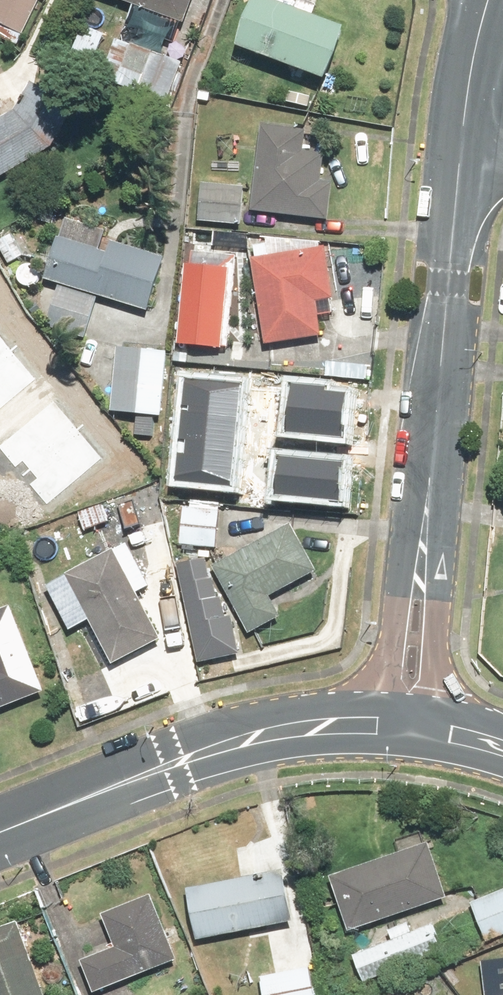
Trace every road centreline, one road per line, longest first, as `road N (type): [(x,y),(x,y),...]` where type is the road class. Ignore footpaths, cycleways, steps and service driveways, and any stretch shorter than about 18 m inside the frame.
road 1 (tertiary): [(0,830),(259,732),(387,718)]
road 2 (tertiary): [(427,482),(462,144)]
road 3 (tertiary): [(427,482),(443,523),(427,723)]
road 4 (tertiary): [(387,718),(410,522),(427,482)]
road 5 (tertiary): [(462,144),(488,0)]

